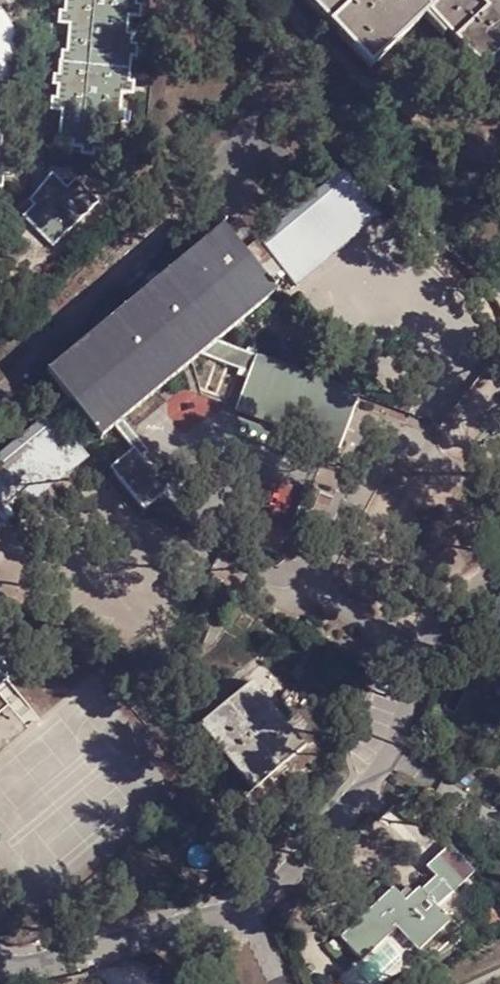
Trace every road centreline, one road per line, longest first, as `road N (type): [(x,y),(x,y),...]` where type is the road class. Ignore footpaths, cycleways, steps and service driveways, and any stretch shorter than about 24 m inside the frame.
road 1 (residential): [(499,574),(427,650),(380,777),(245,909),(0,969)]

